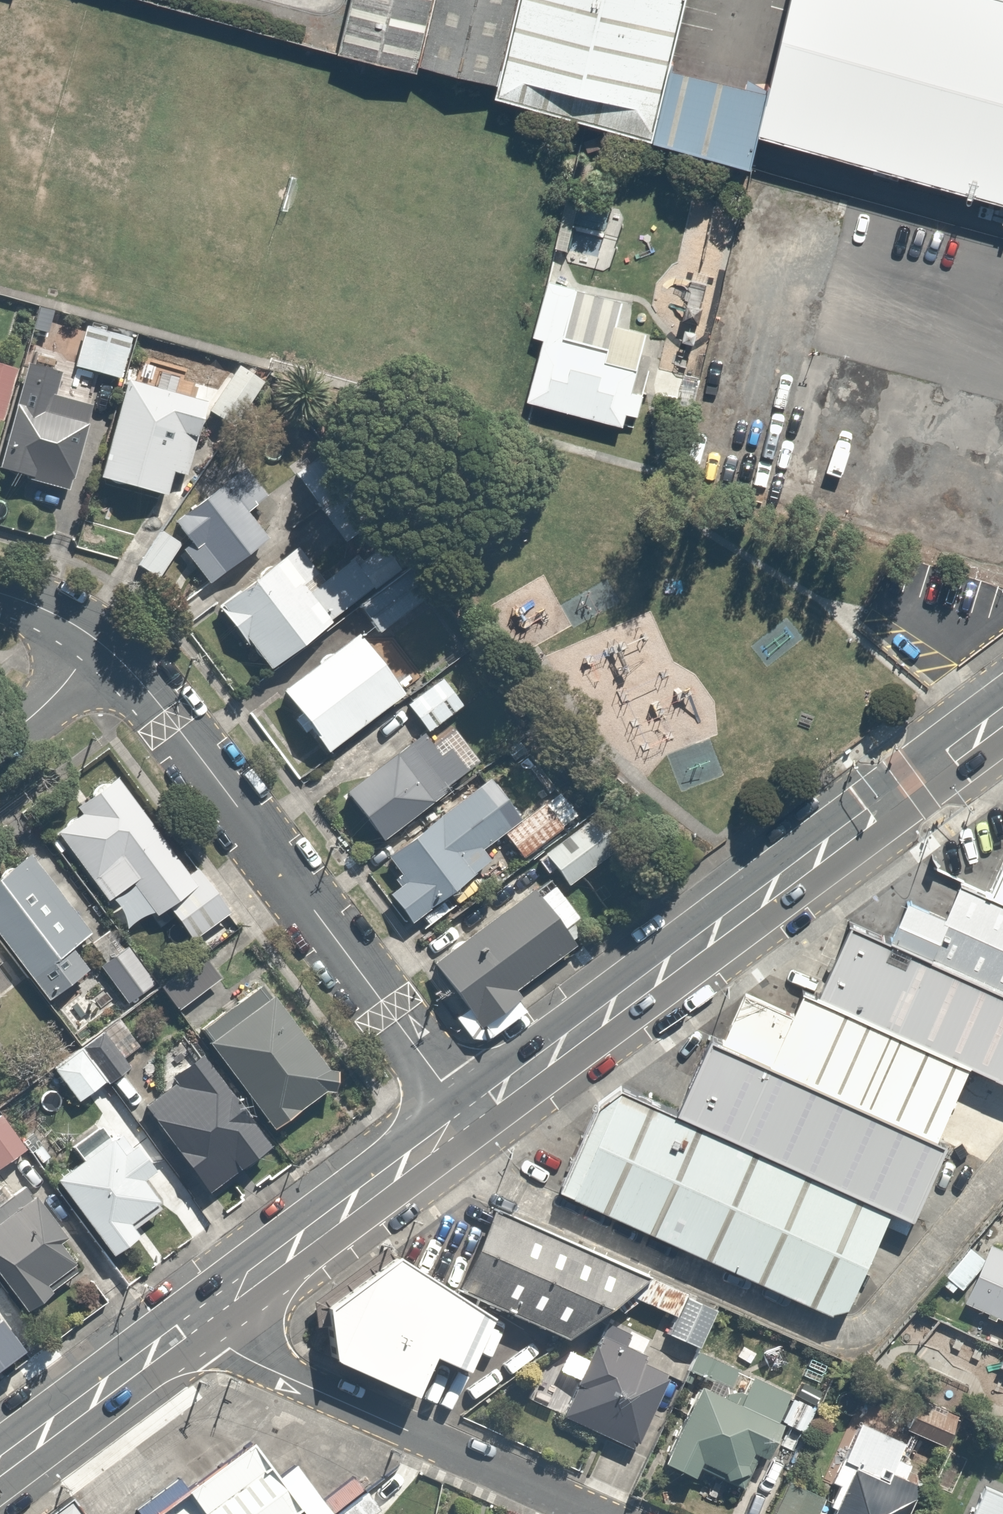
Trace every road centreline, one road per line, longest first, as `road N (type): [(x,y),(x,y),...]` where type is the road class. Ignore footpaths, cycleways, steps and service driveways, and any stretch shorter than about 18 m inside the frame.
road 1 (secondary): [(467,1120),(1002,717)]
road 2 (residential): [(467,1120),(173,720),(97,639)]
road 3 (residential): [(594,1513),(244,1358),(204,1316)]
road 4 (secondary): [(204,1316),(467,1120)]
road 5 (secondary): [(0,1467),(204,1316)]
road 6 (residential): [(0,740),(49,700),(97,639)]

